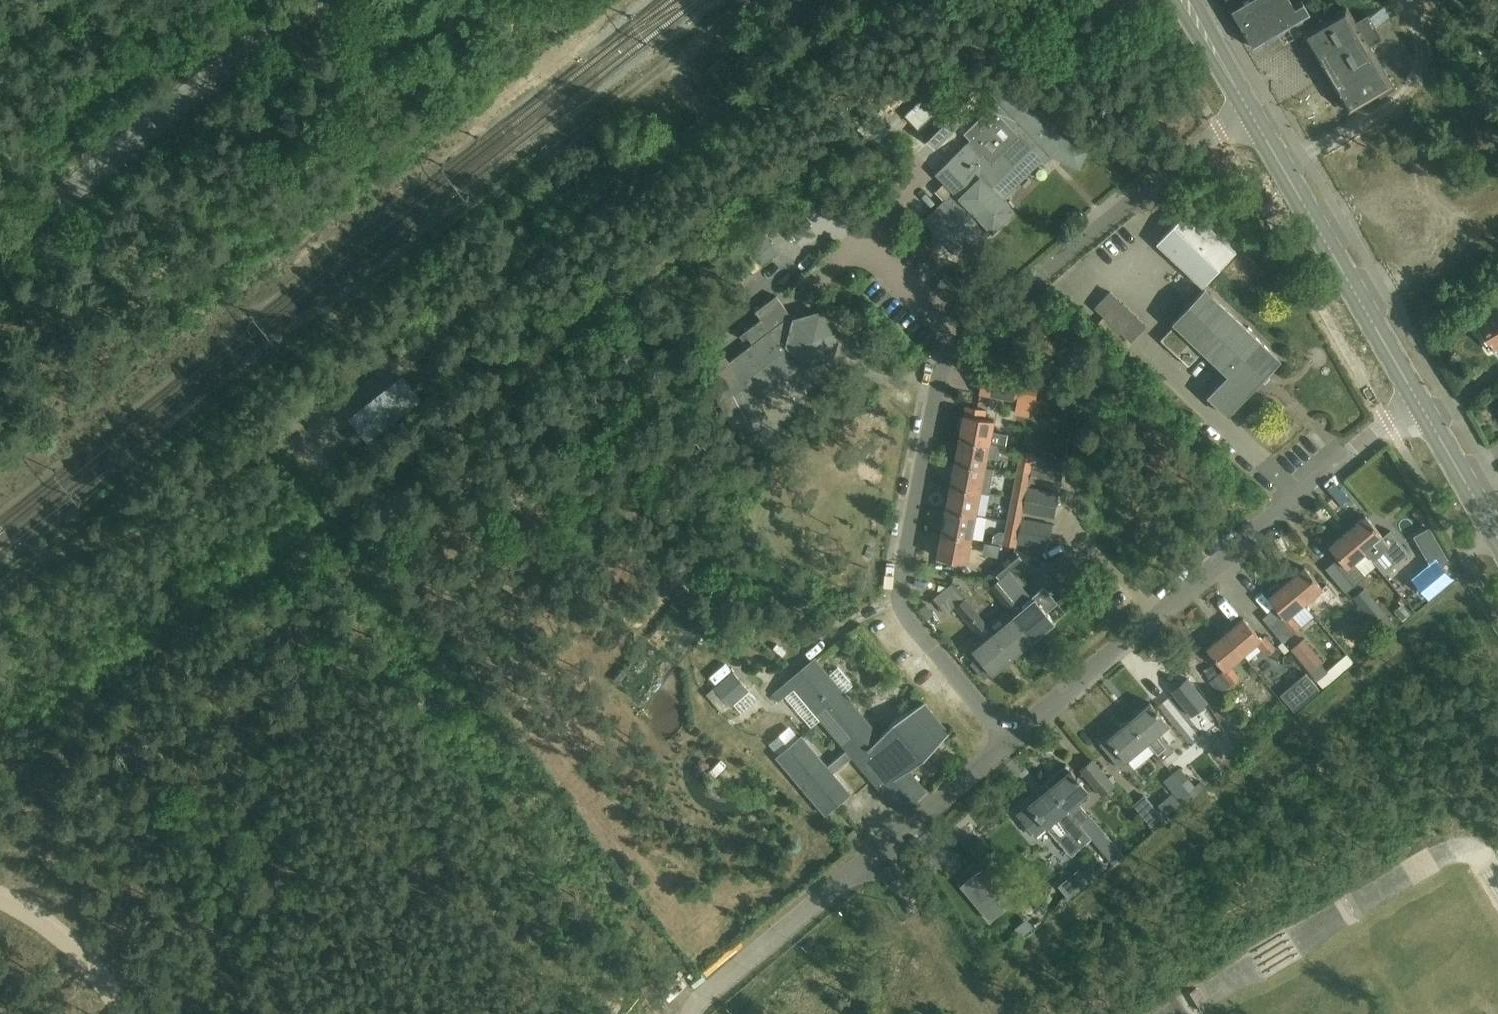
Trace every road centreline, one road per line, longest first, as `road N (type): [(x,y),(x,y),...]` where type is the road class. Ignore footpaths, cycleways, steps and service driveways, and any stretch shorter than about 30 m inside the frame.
road 1 (track): [(864,0),(301,440),(242,465),(134,531),(42,552)]
road 2 (track): [(745,0),(0,585)]
road 3 (unclassified): [(1011,740),(901,604),(942,369),(986,318),(1249,111)]
road 4 (unclassified): [(1011,740),(1388,422),(1422,405)]
road 5 (unclassified): [(691,1013),(1011,740)]
road 6 (unclassified): [(0,248),(311,0)]
road 7 (primary): [(1422,405),(1249,111)]
road 8 (track): [(122,1013),(39,923),(0,900)]
road 9 (primary): [(1497,536),(1422,405)]
road 10 (primary): [(1249,111),(1185,0)]

